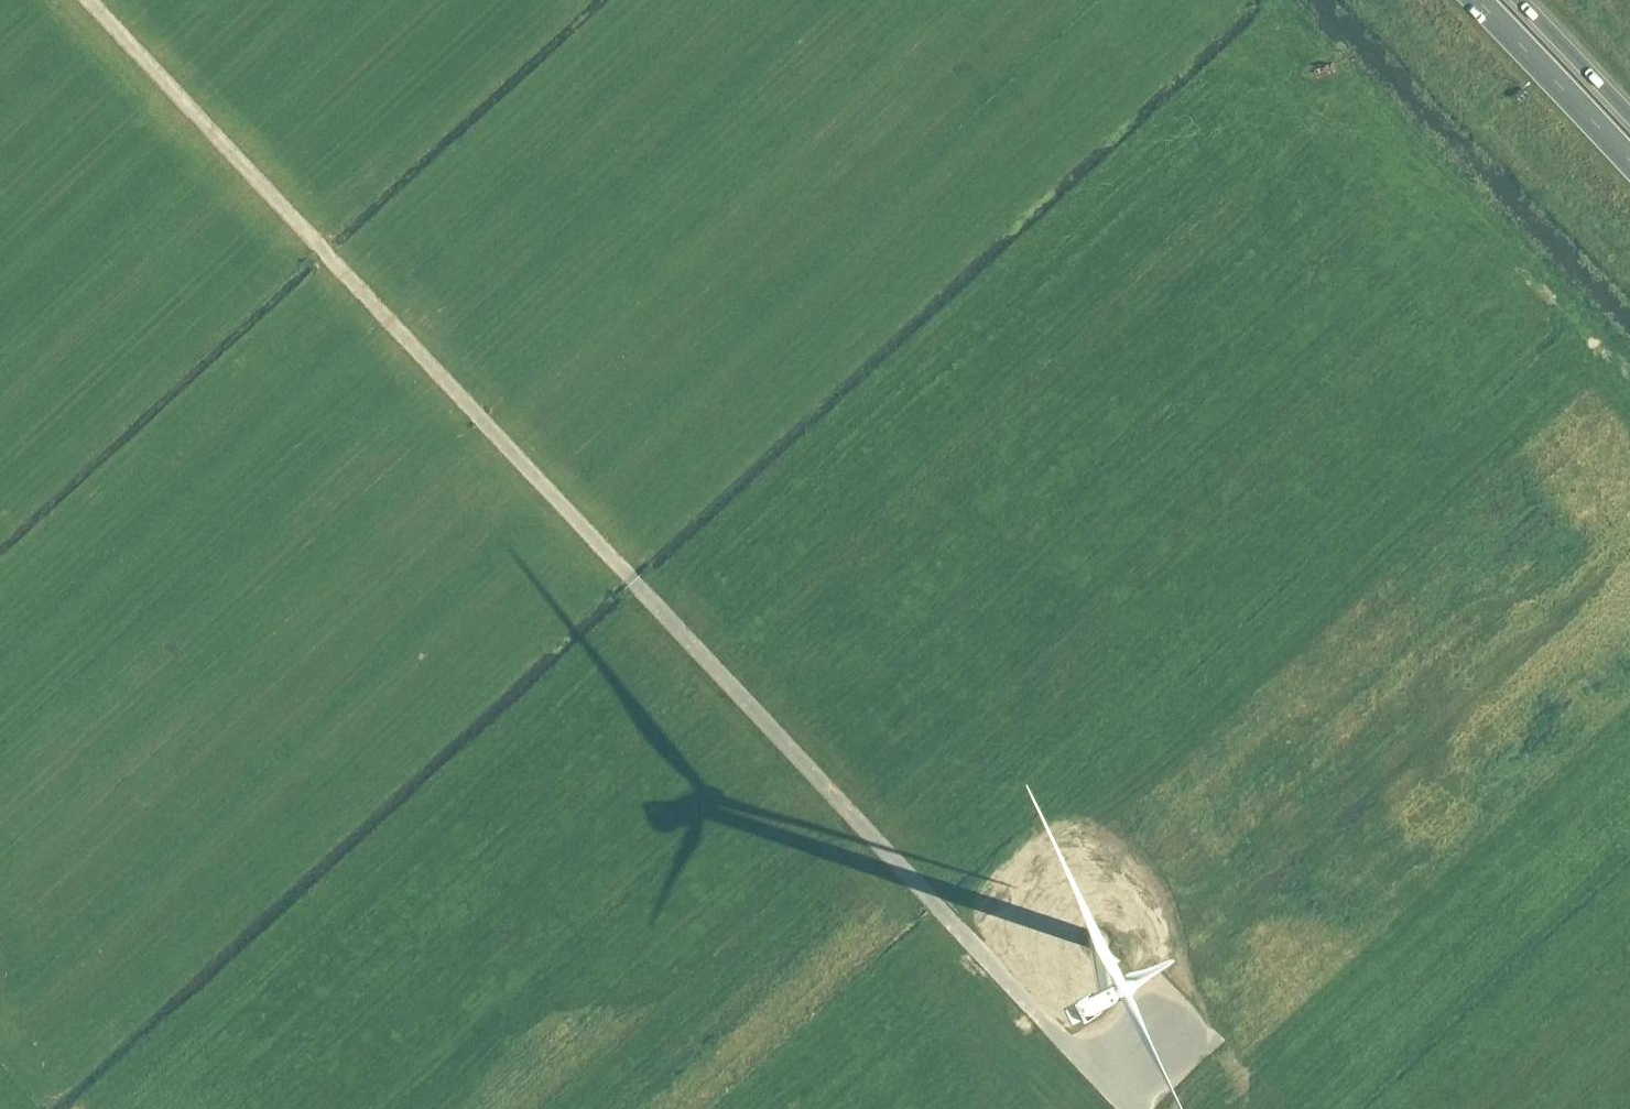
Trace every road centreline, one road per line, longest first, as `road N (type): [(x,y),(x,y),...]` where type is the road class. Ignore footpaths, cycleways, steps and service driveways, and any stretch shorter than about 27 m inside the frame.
road 1 (trunk): [(1475,0),(1629,165)]
road 2 (trunk): [(1629,116),(1520,0)]

